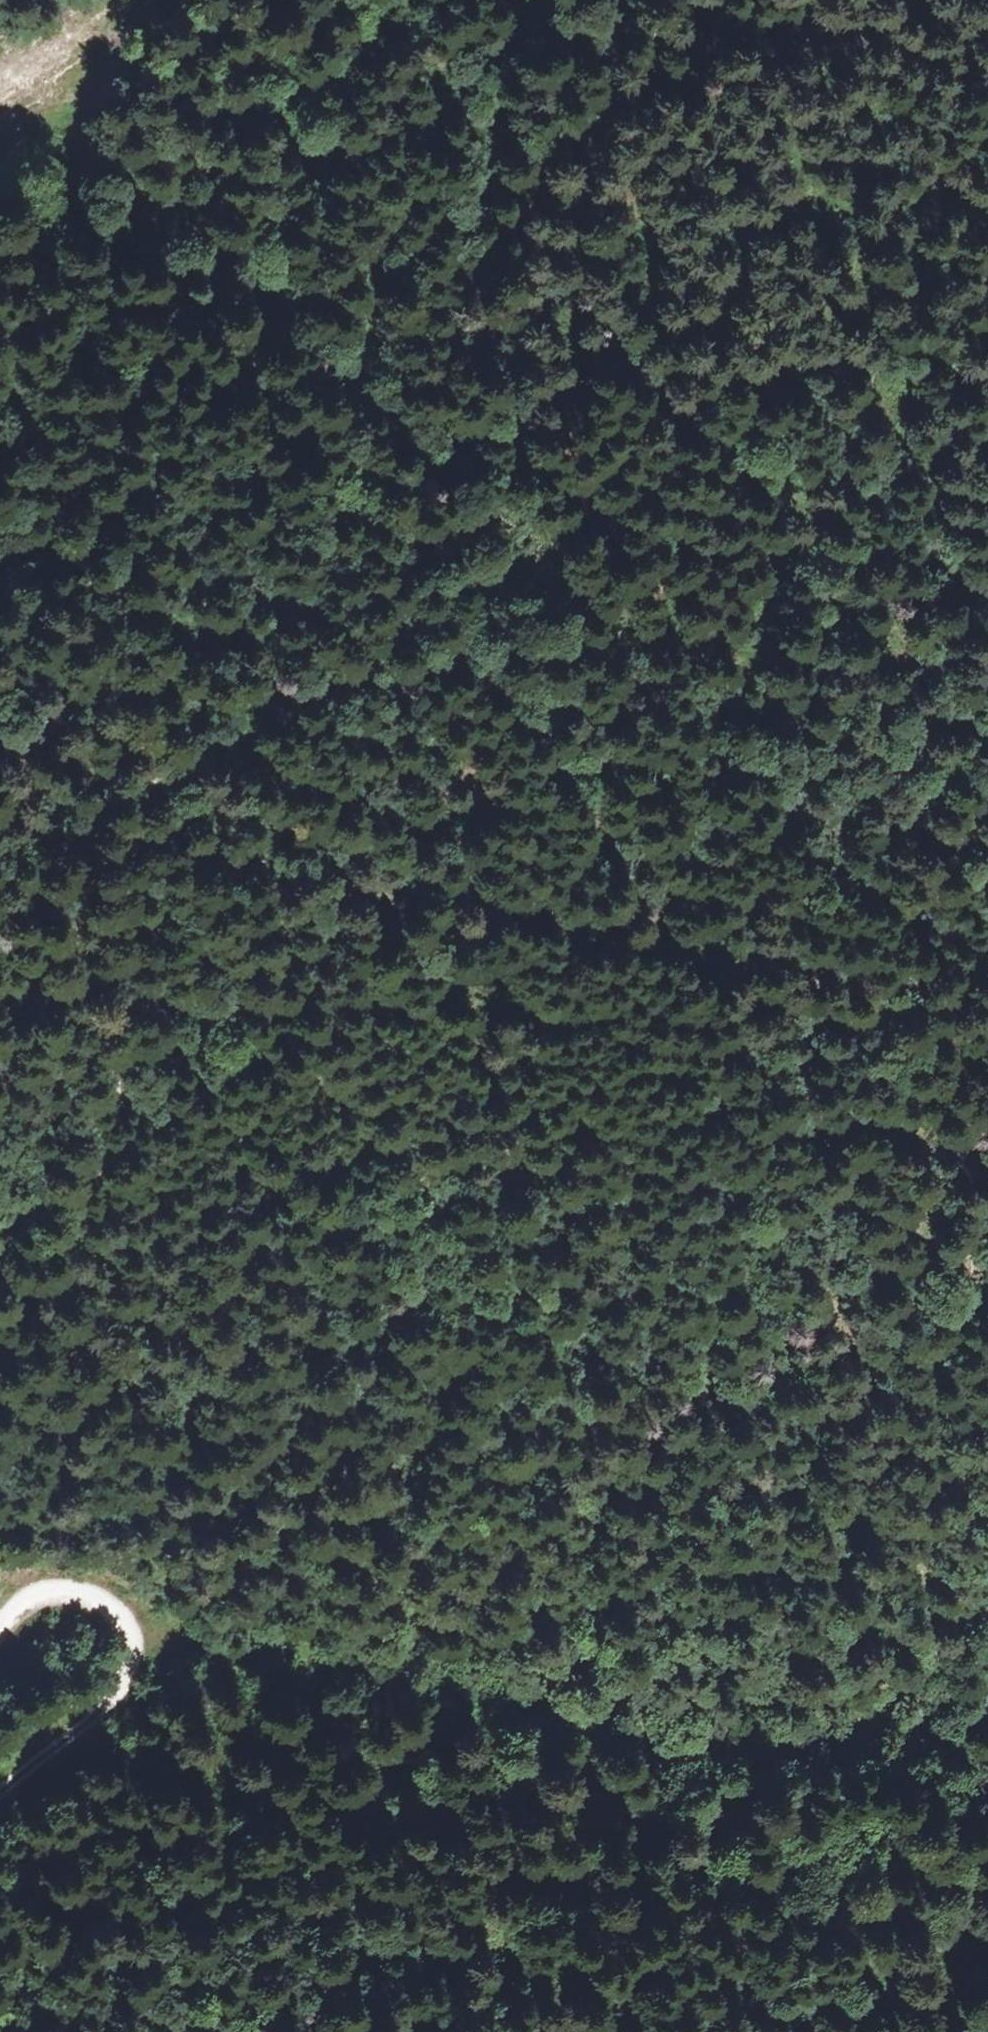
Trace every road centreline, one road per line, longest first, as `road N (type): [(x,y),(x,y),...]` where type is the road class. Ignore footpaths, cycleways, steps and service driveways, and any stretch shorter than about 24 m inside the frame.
road 1 (track): [(0,1636),(28,1604),(89,1597),(127,1625),(134,1651),(125,1688),(110,1707),(0,1797)]
road 2 (track): [(137,0),(0,67)]

